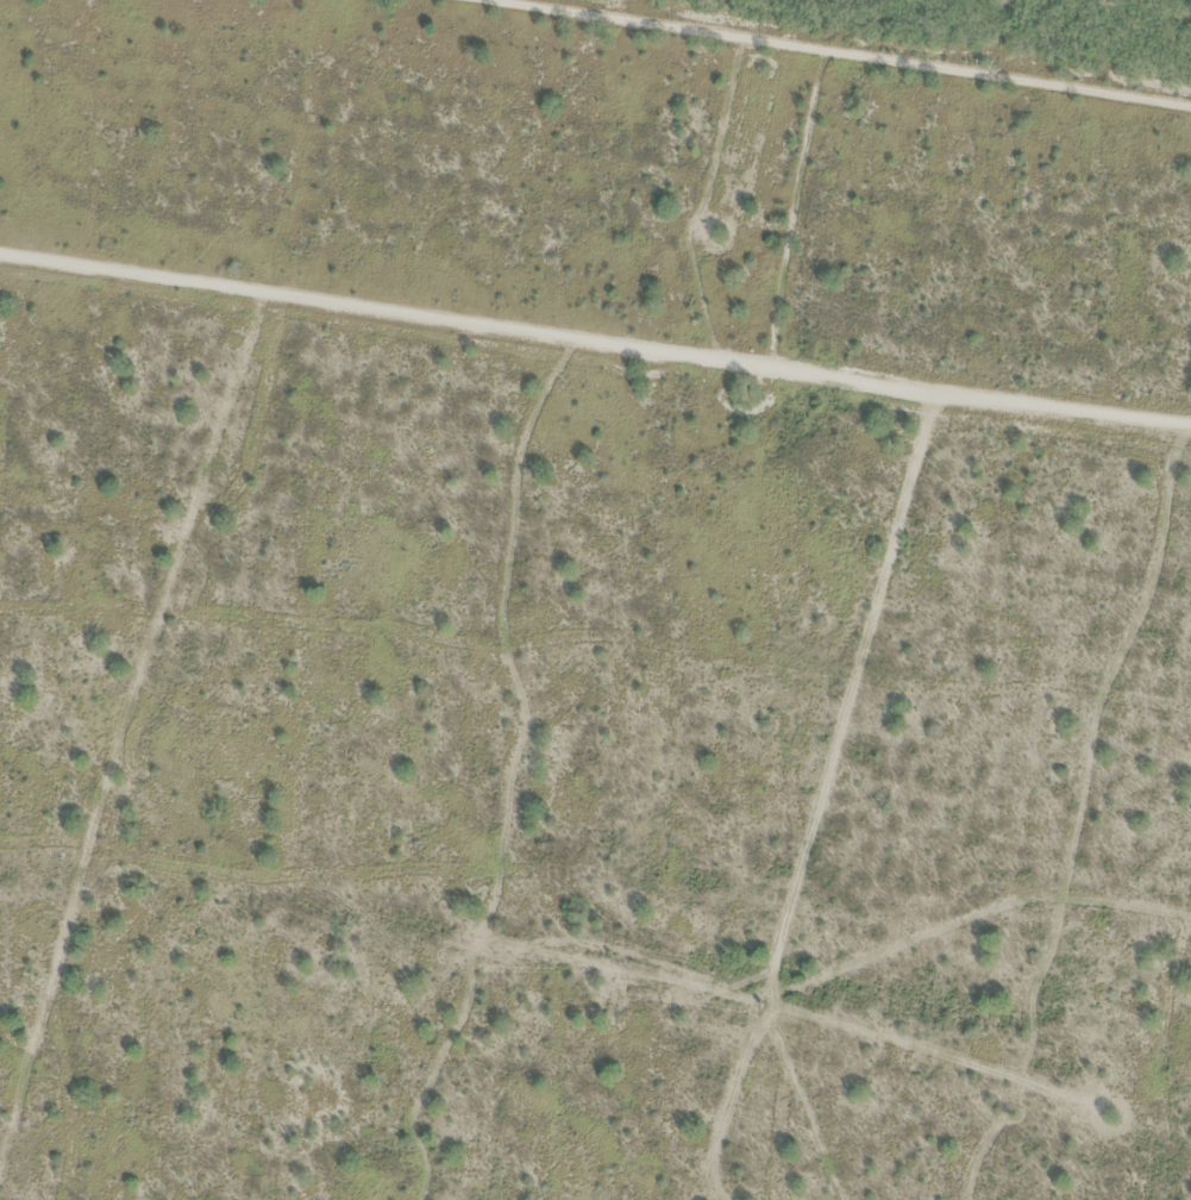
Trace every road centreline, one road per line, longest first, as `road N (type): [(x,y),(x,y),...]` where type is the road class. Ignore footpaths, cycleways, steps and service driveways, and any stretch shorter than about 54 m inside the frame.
road 1 (residential): [(1190,65),(729,0)]

